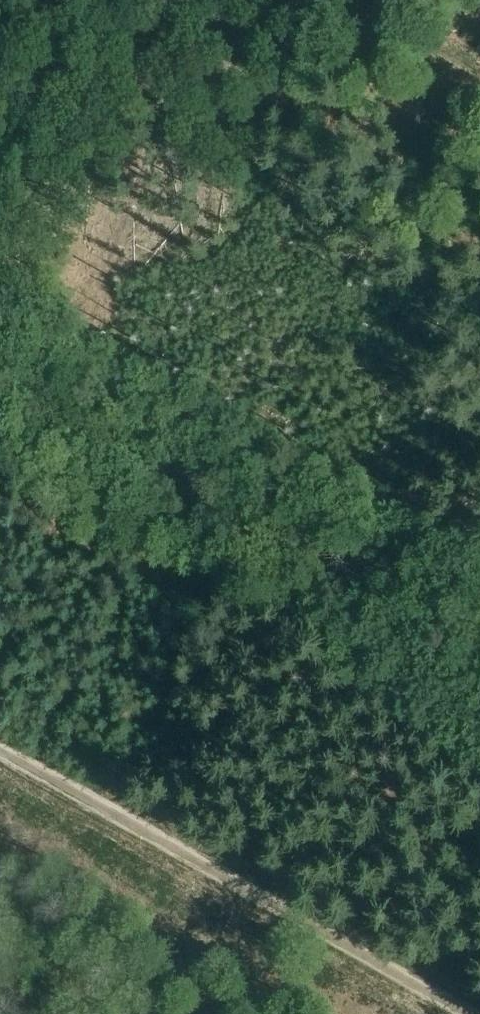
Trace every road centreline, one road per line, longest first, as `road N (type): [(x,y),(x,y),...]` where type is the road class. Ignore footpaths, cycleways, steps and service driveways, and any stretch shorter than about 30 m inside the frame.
road 1 (track): [(0,314),(479,580)]
road 2 (track): [(473,1013),(0,747)]
road 3 (track): [(330,0),(479,85)]

